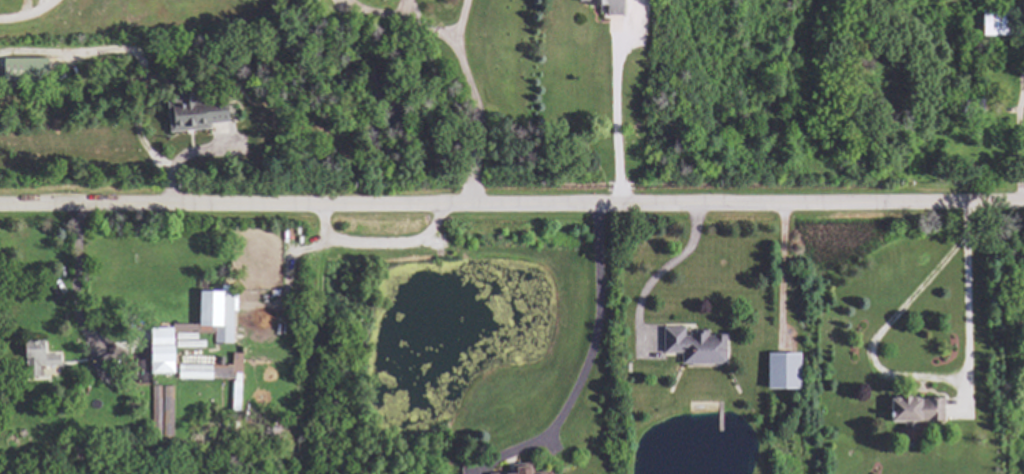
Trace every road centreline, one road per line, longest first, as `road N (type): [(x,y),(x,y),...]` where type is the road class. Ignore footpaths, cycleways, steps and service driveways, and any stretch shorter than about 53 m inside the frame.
road 1 (residential): [(0,206),(1023,203)]

